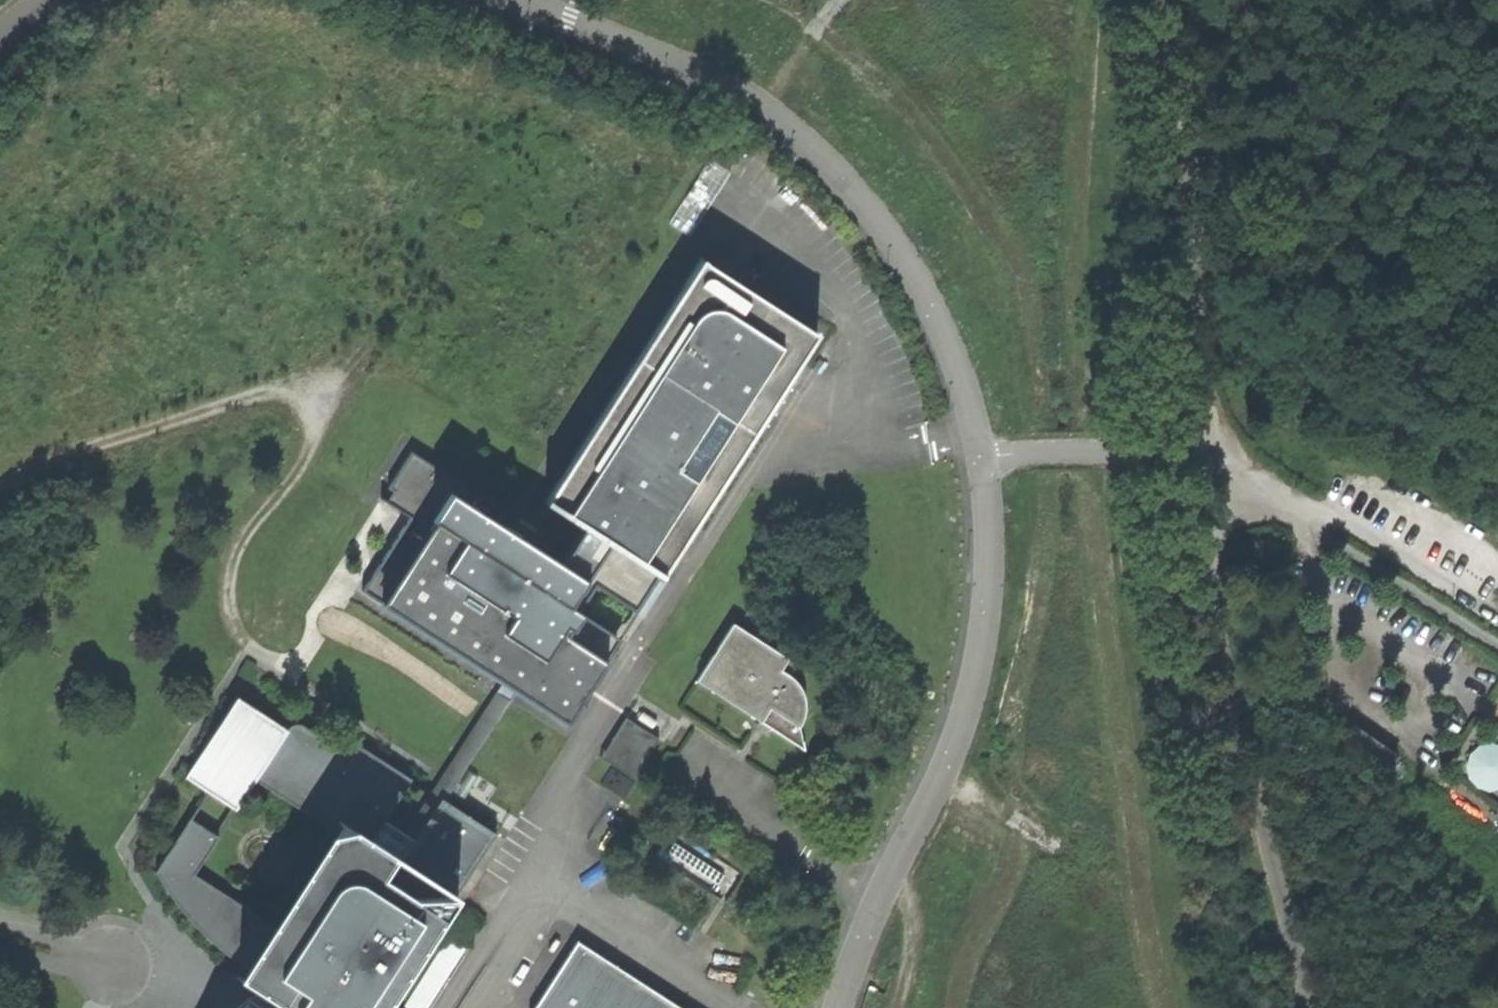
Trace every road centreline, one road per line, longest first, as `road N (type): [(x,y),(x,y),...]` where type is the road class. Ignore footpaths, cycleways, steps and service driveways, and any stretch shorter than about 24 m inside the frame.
road 1 (unclassified): [(835,1007),(860,936),(966,714),(990,542),(972,398),(929,288),(882,220),(809,141),(733,82),(505,0)]
road 2 (unclassified): [(1152,0),(1193,355),(1224,459),(1213,577),(1304,1007)]

